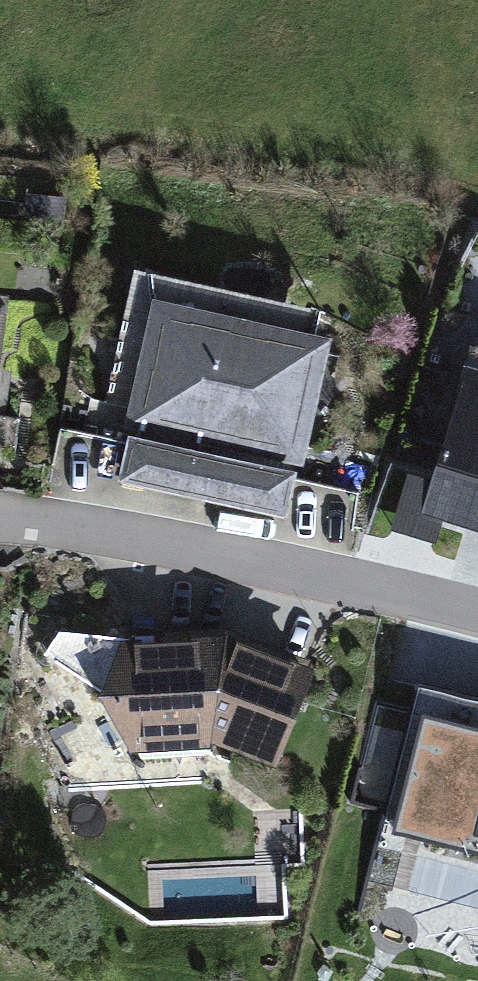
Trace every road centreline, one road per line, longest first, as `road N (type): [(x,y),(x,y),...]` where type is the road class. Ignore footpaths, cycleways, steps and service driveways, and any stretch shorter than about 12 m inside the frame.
road 1 (residential): [(477,612),(236,557),(0,517)]

